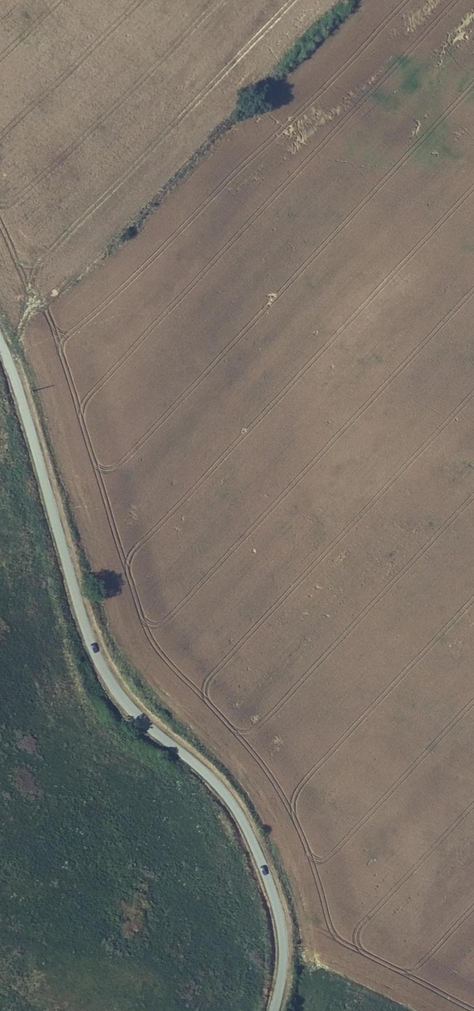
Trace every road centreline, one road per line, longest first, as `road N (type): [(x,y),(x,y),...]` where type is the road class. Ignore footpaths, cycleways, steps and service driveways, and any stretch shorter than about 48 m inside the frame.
road 1 (unclassified): [(271,1010),(280,916),(258,848),(227,793),(136,712),(95,653),(0,342)]

